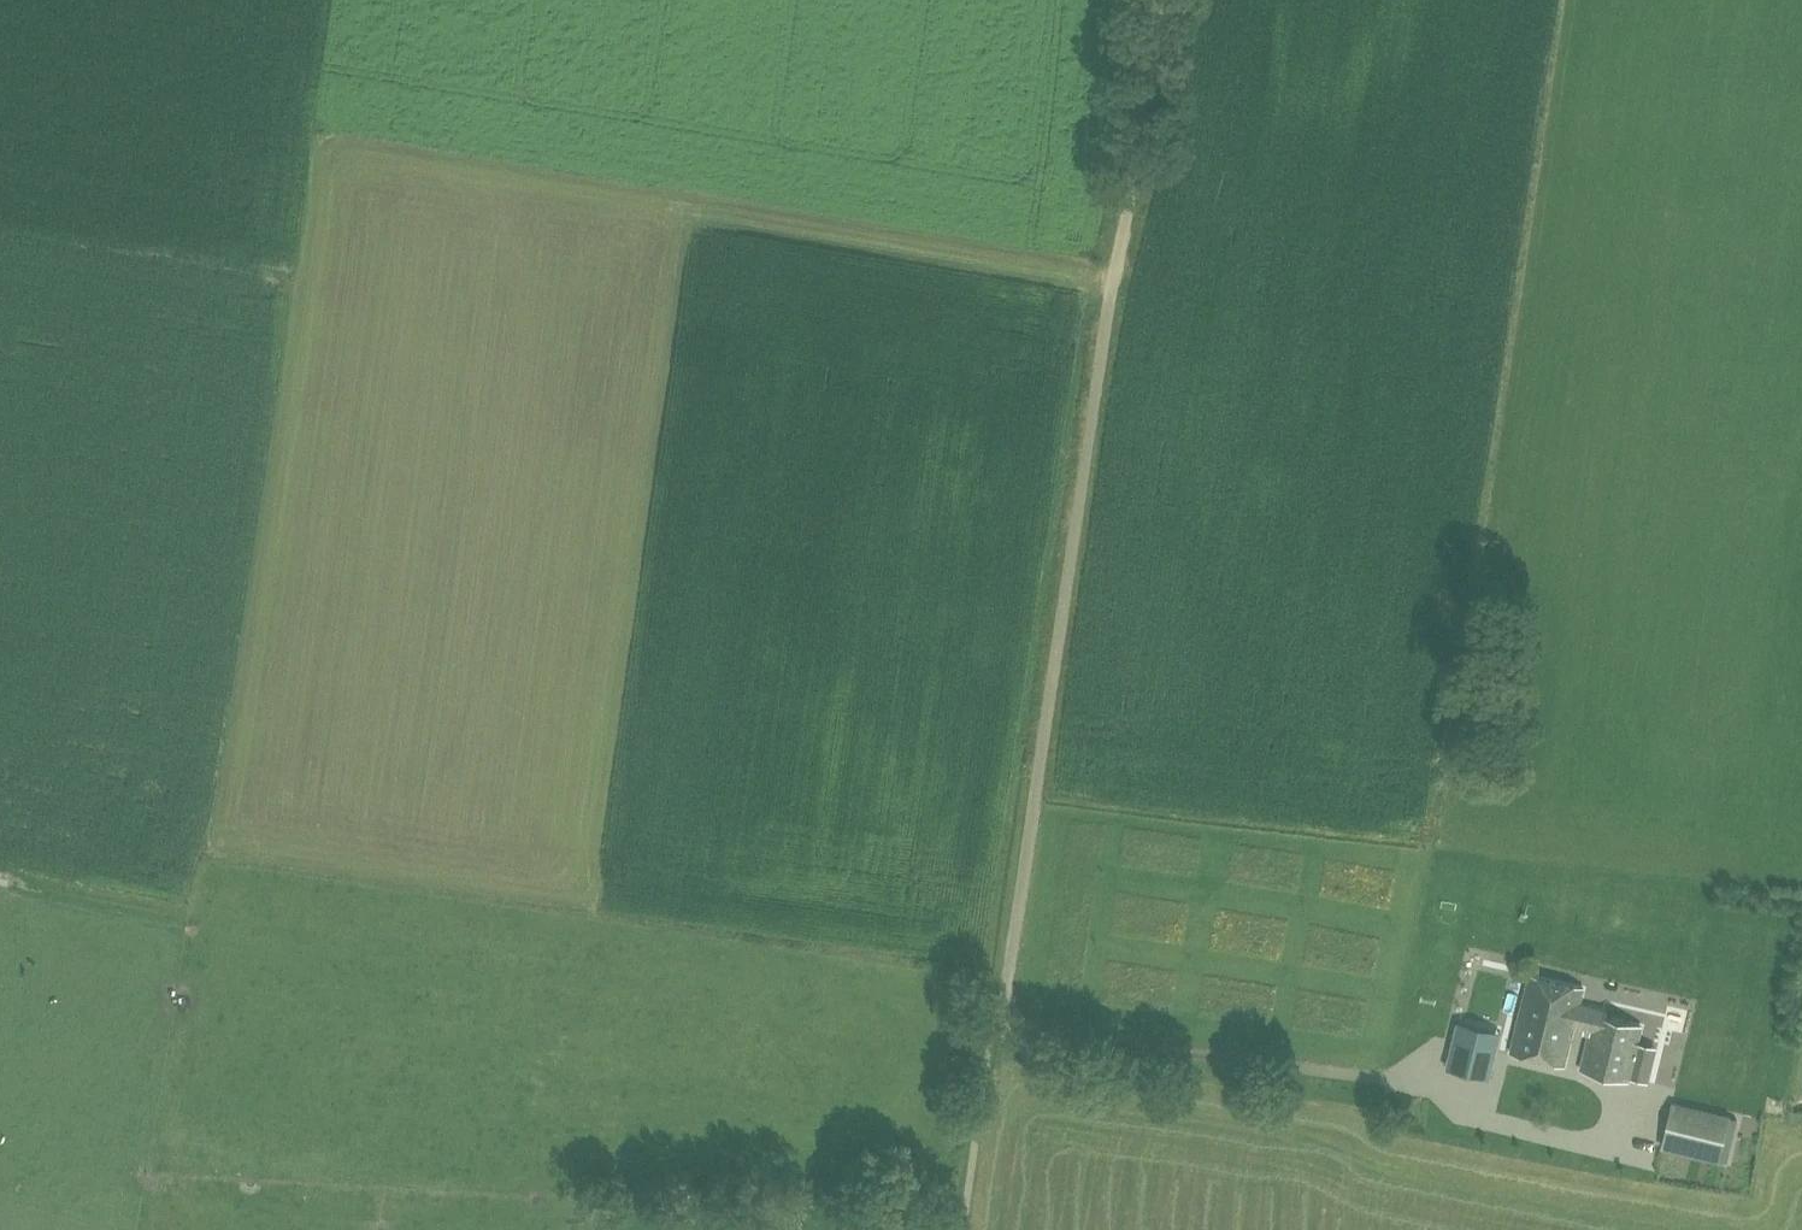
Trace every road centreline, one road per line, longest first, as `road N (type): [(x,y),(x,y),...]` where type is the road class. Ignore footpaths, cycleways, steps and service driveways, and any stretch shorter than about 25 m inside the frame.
road 1 (unclassified): [(1003,1031),(1154,0)]

